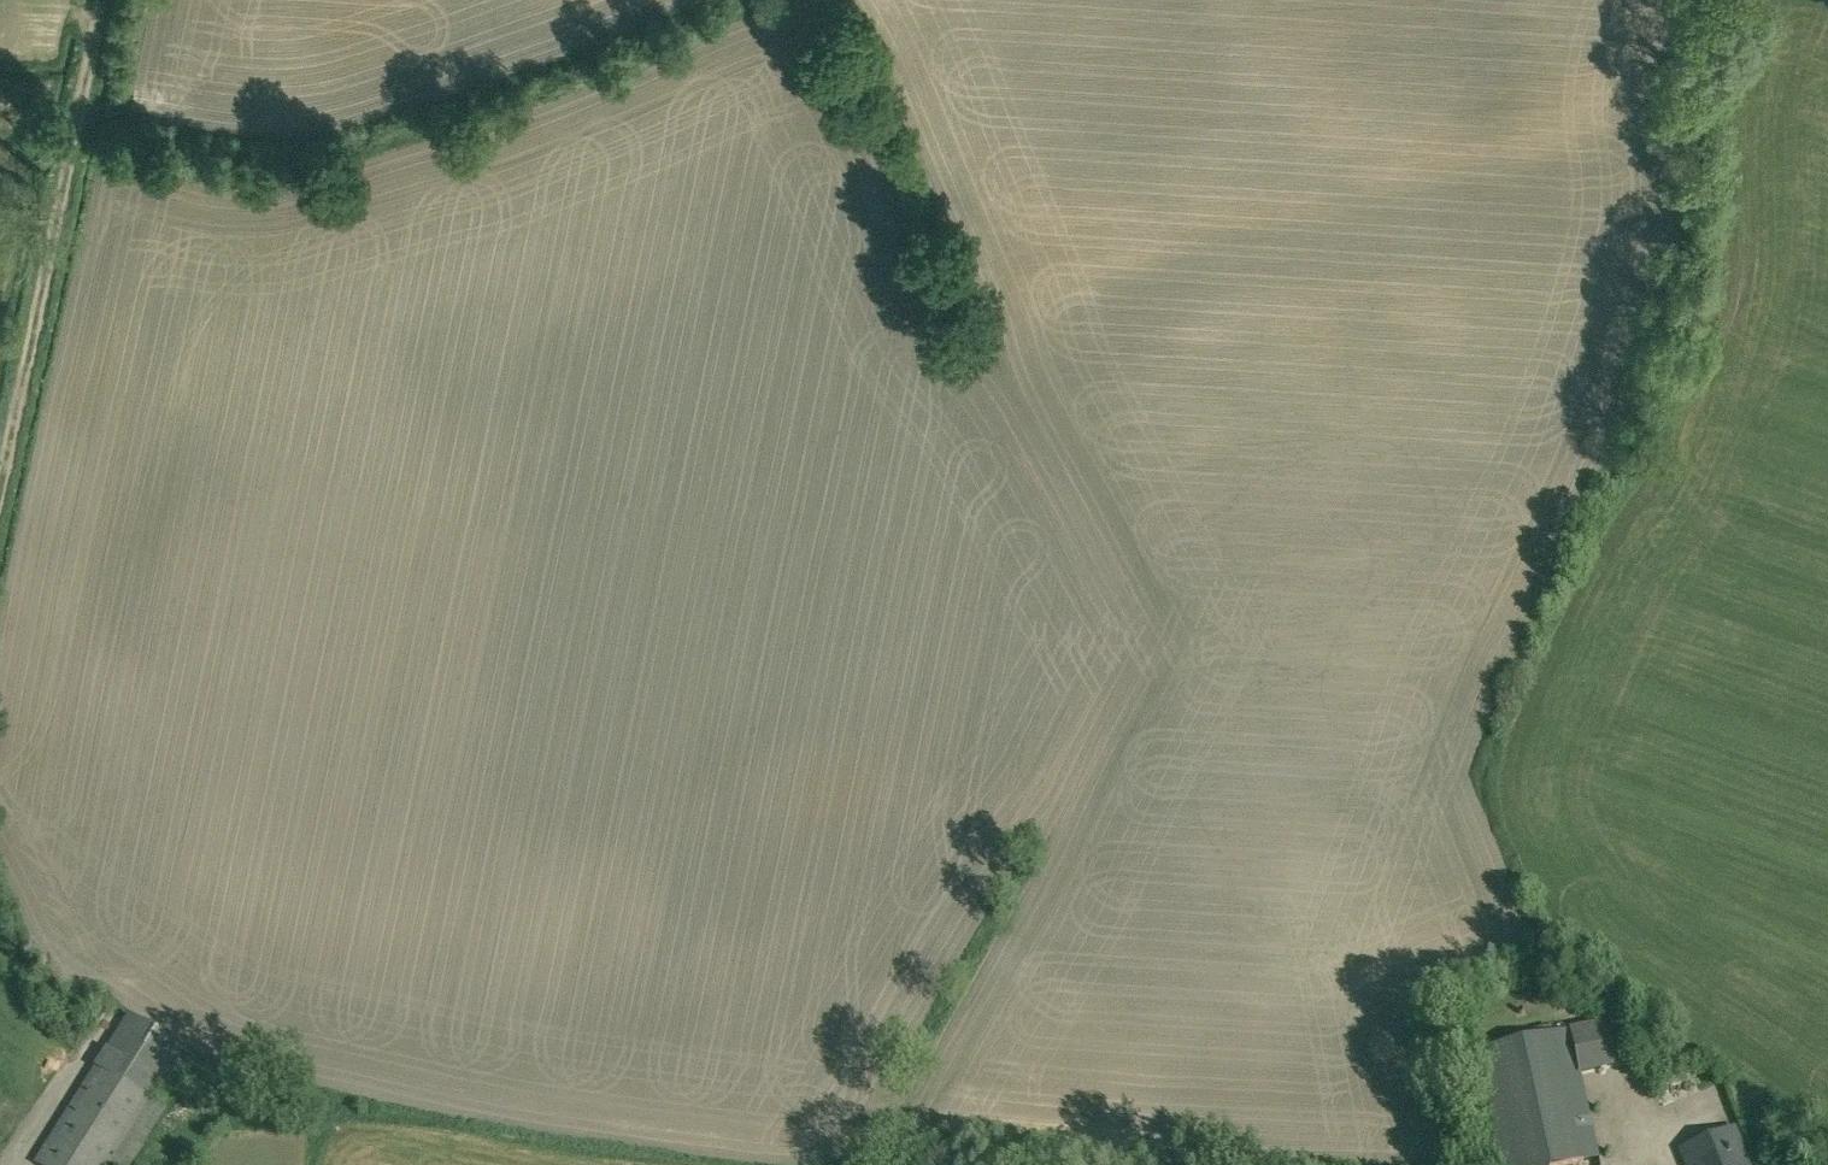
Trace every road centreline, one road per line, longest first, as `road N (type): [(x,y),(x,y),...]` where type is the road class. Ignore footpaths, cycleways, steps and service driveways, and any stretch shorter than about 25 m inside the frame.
road 1 (track): [(0,488),(101,0)]

